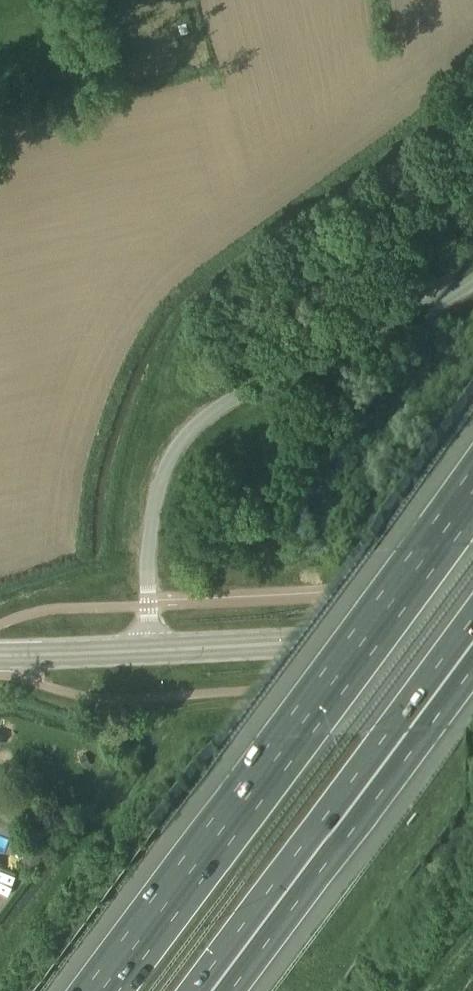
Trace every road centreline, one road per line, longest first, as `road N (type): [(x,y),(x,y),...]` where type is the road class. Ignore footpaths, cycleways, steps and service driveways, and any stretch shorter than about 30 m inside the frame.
road 1 (motorway): [(472,490),(102,990)]
road 2 (unclassified): [(472,268),(224,403),(188,435),(161,475),(153,509),(153,650)]
road 3 (motorway): [(211,990),(472,641)]
road 4 (tertiary): [(153,650),(472,629)]
road 5 (tertiary): [(0,656),(153,650)]

